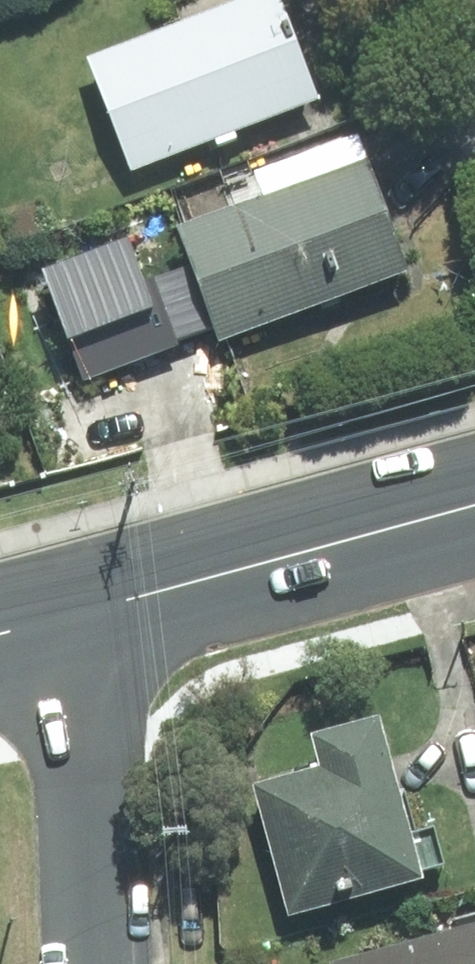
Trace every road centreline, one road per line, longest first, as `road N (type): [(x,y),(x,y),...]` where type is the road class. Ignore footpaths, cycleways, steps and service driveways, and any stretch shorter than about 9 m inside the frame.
road 1 (secondary): [(474,508),(88,613)]
road 2 (residential): [(97,963),(88,613)]

